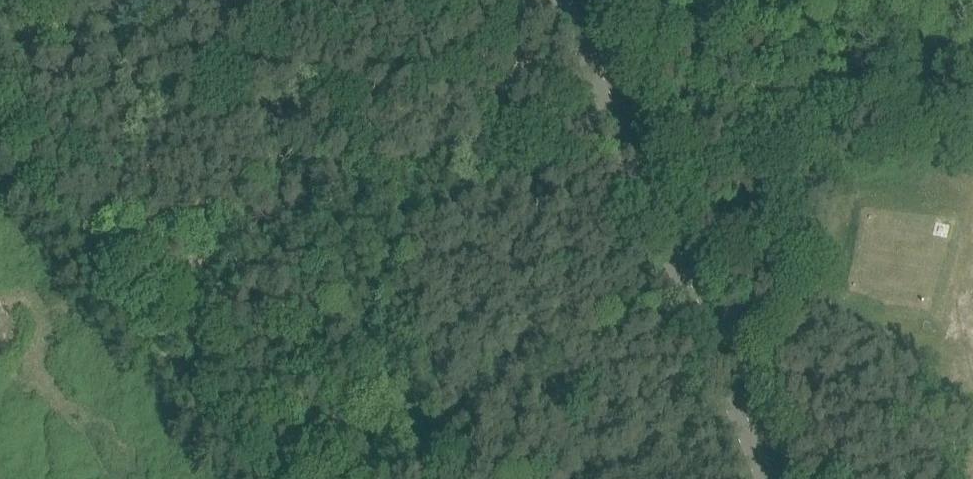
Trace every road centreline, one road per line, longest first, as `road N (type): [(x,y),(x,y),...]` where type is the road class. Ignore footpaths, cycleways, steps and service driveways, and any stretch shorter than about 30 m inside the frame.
road 1 (tertiary): [(771,478),(569,0)]
road 2 (track): [(269,478),(0,128)]

